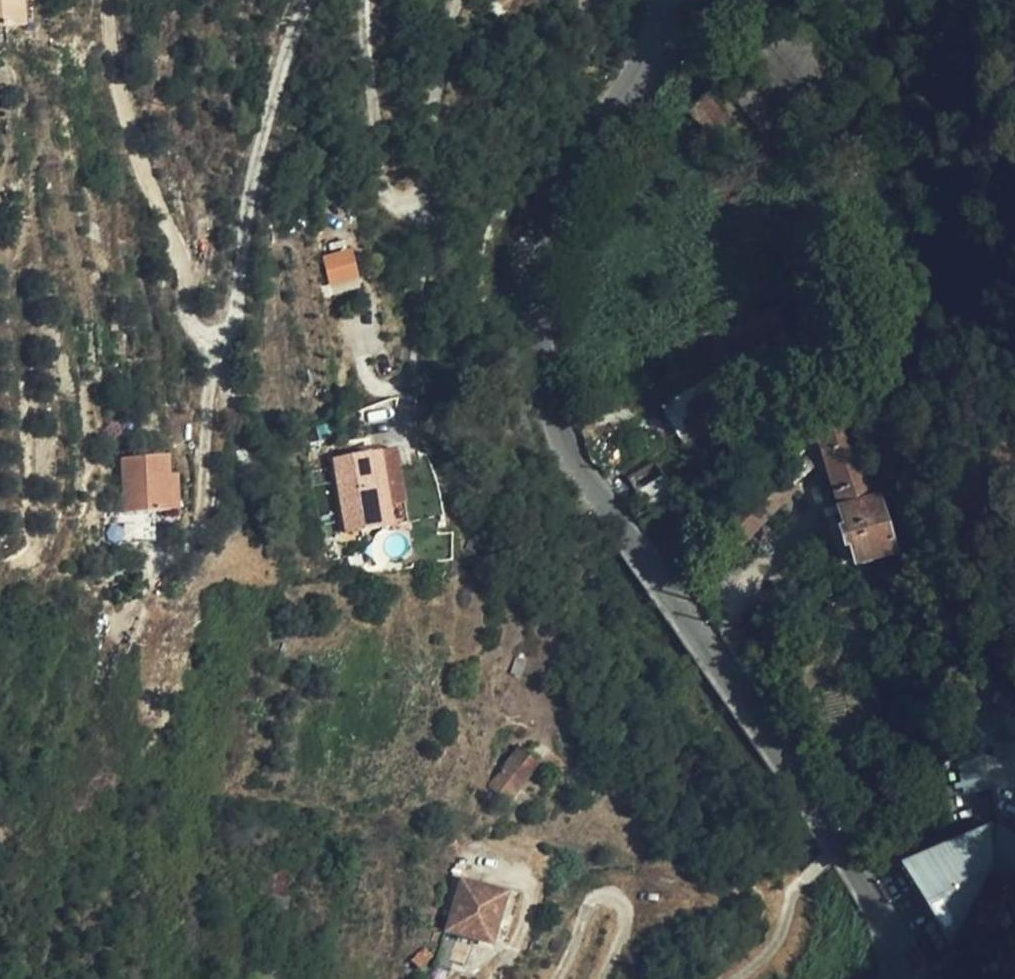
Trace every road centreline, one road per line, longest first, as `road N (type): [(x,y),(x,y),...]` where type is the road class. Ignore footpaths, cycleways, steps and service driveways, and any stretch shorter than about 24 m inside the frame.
road 1 (tertiary): [(898,978),(881,915),(840,845),(595,488),(547,367),(541,256),(554,202),(634,81),(650,43),(656,0)]

